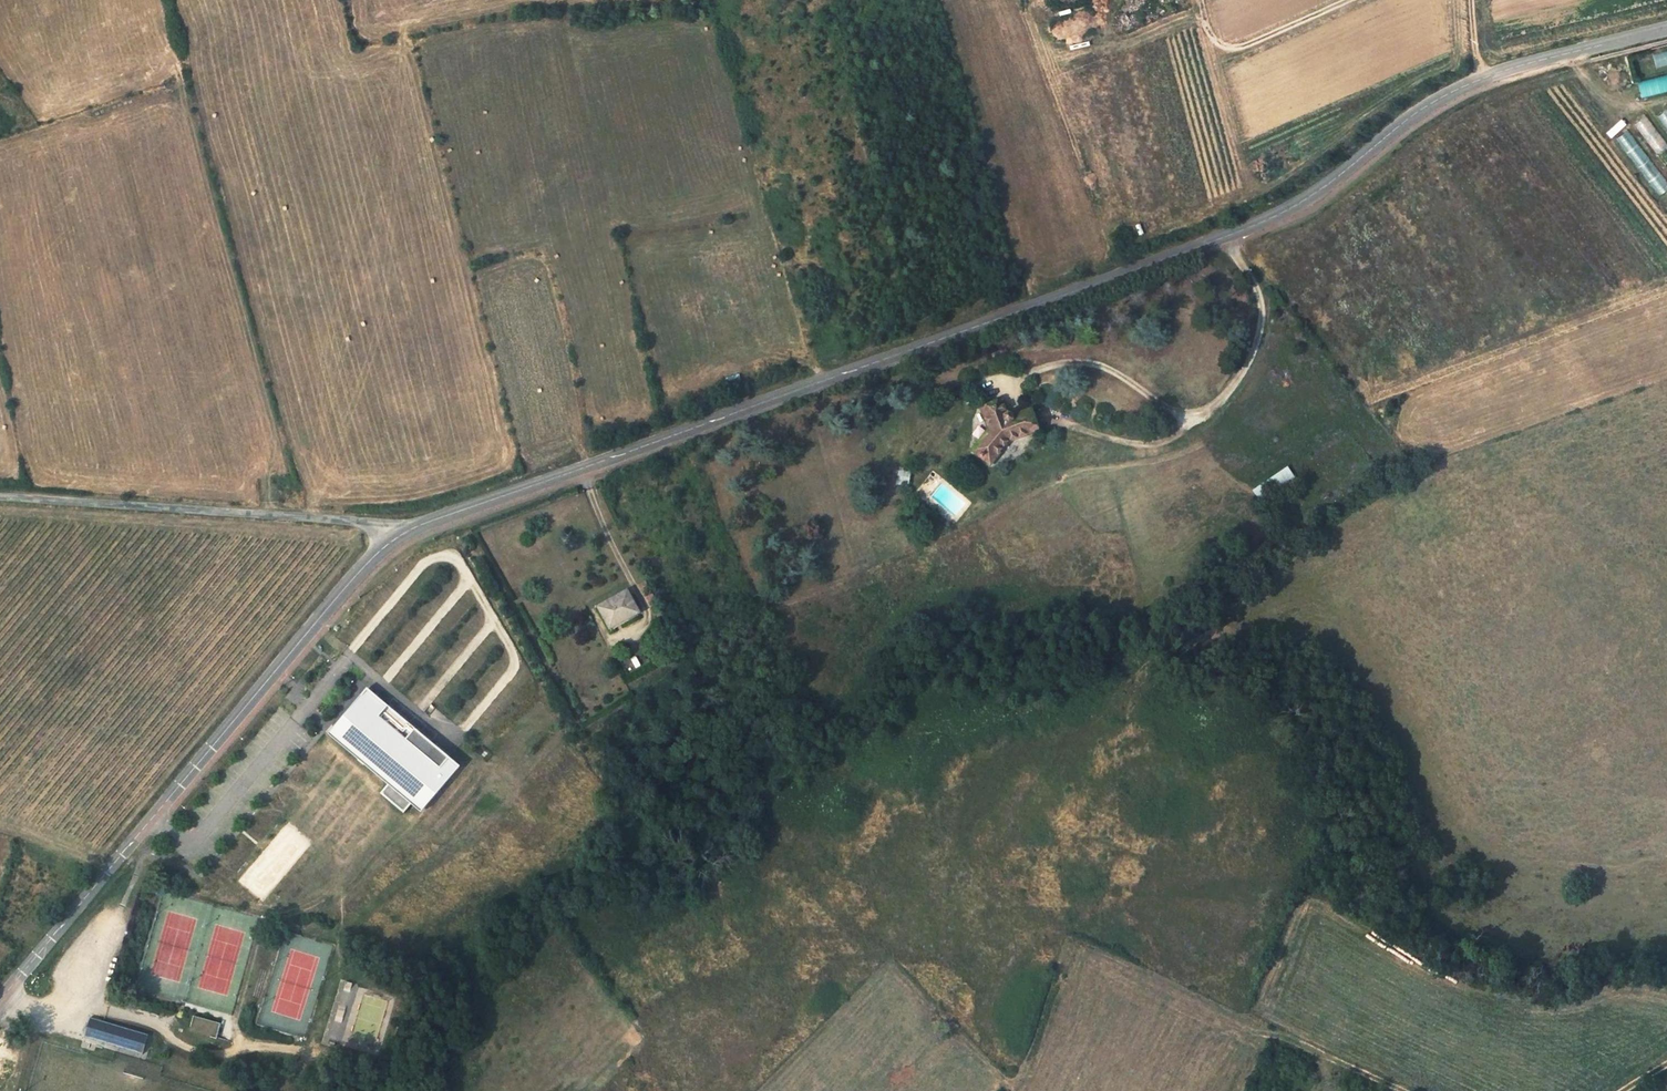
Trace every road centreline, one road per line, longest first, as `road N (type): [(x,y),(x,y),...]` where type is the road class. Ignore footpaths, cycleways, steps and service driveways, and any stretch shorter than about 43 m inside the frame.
road 1 (tertiary): [(399,538),(1305,209),(1393,132),(1481,79),(1666,33)]
road 2 (tertiary): [(0,1002),(399,538)]
road 3 (track): [(1224,238),(1263,299),(1251,360),(1212,406),(1180,411),(1090,361),(1061,362),(1010,385)]
road 4 (unclassified): [(399,538),(360,522),(0,497)]

